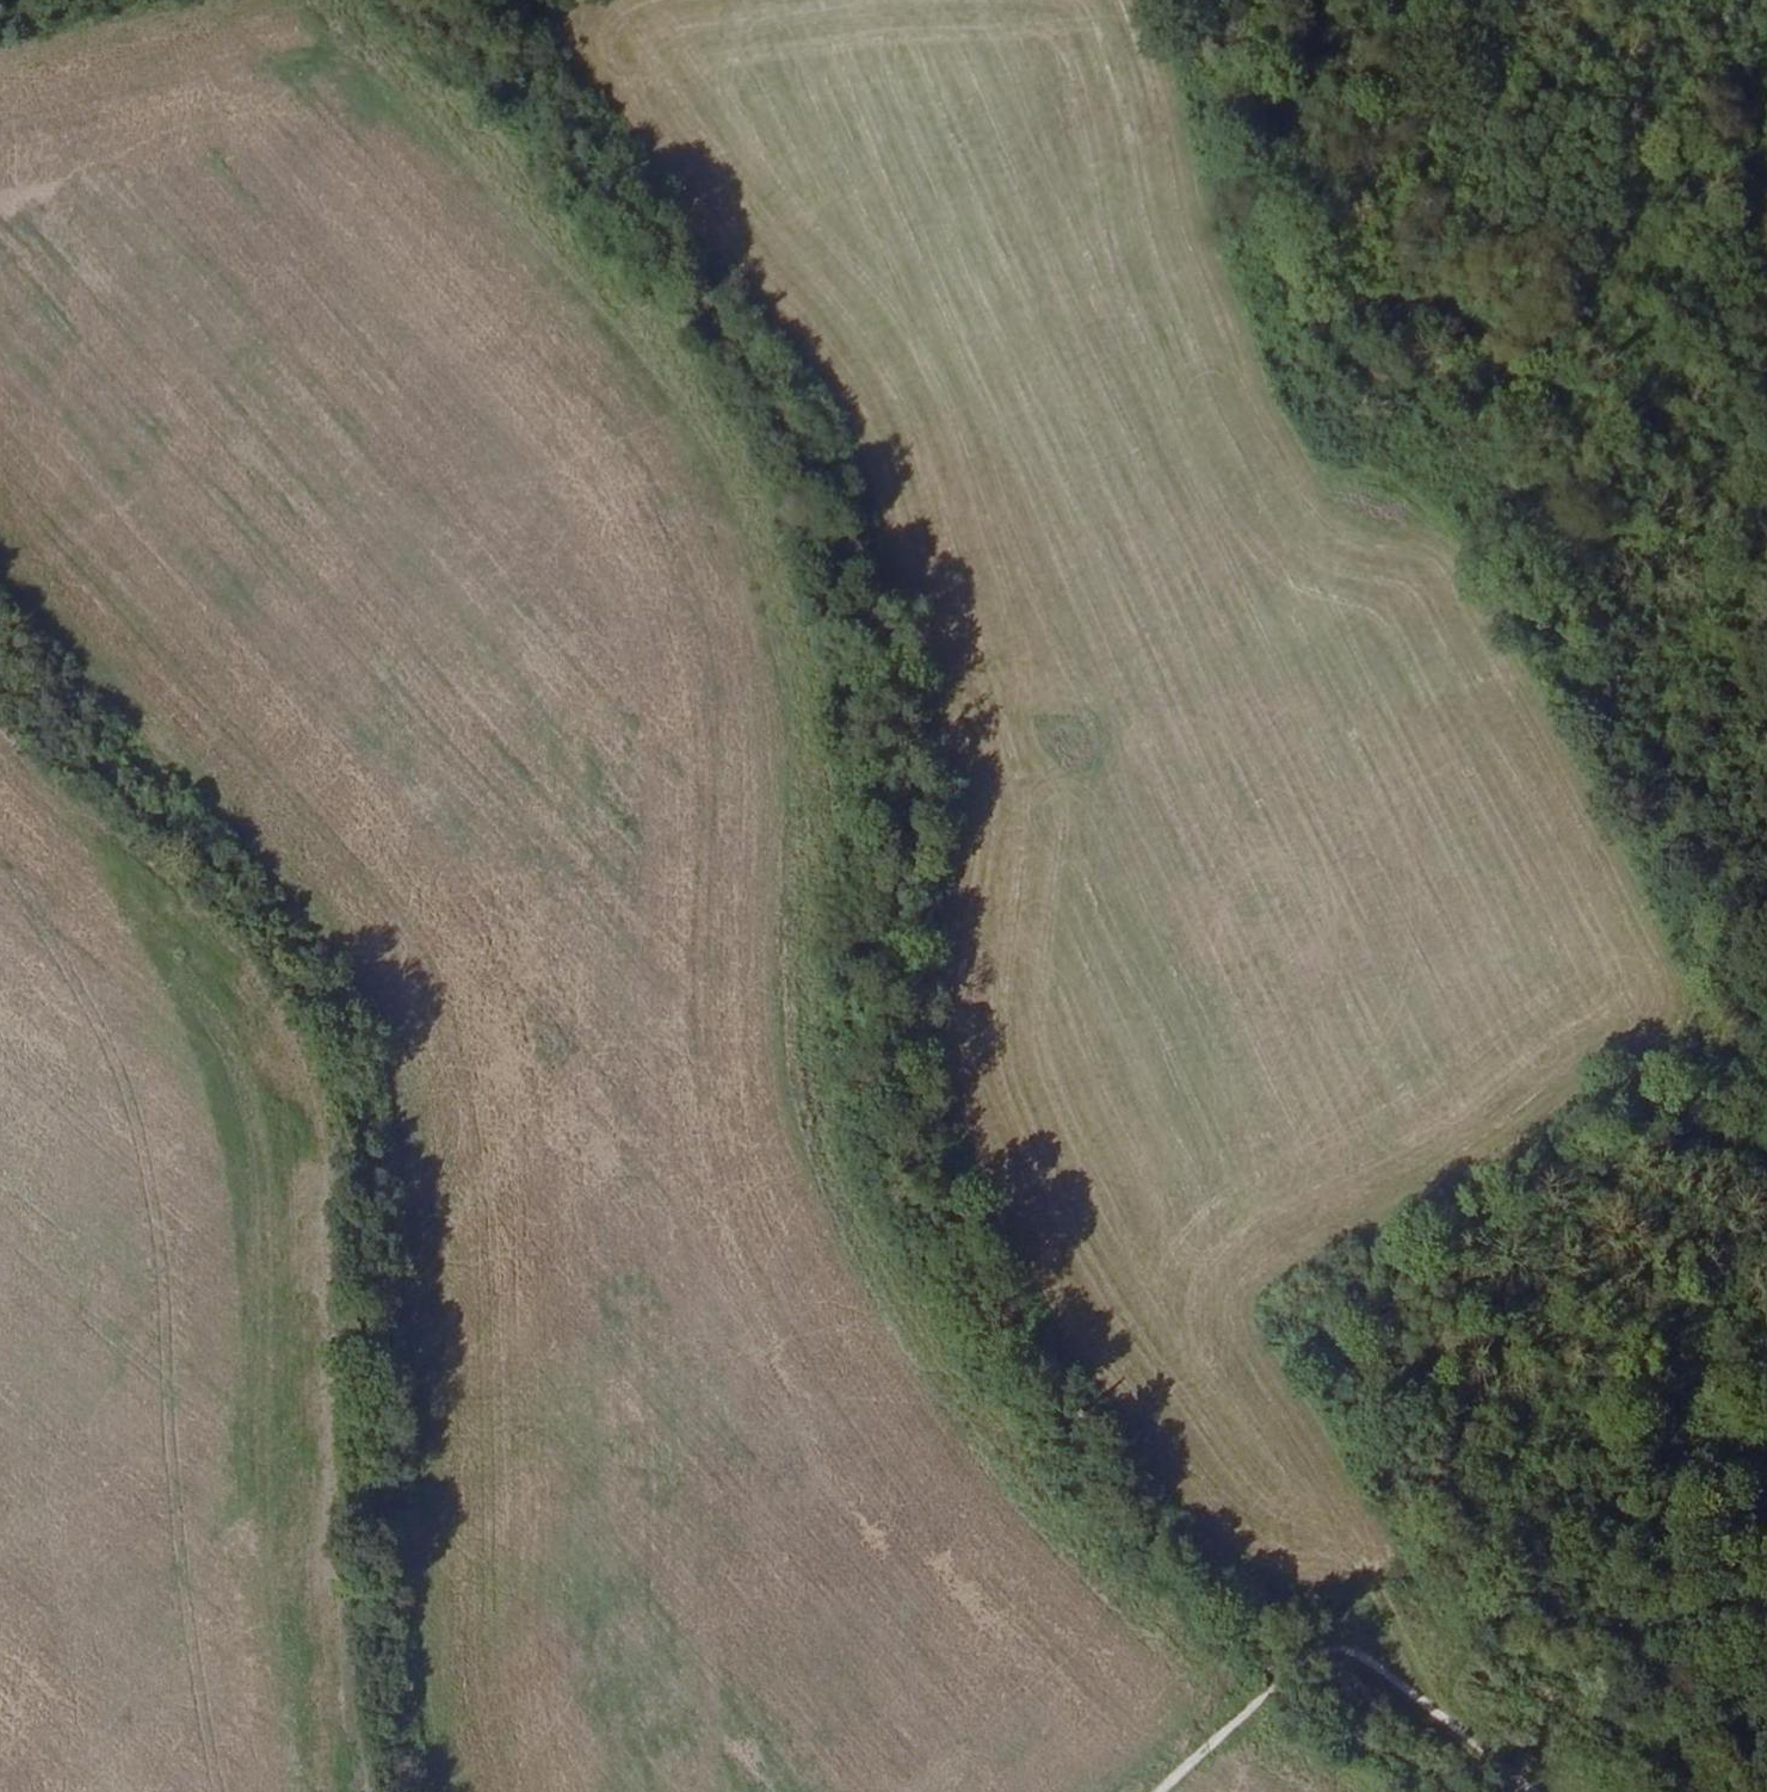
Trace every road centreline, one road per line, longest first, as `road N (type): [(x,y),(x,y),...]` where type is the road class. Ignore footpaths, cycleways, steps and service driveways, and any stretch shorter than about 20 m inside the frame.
road 1 (track): [(1533,1791),(1332,1653),(1310,1653)]
road 2 (track): [(1290,1671),(1158,1791)]

